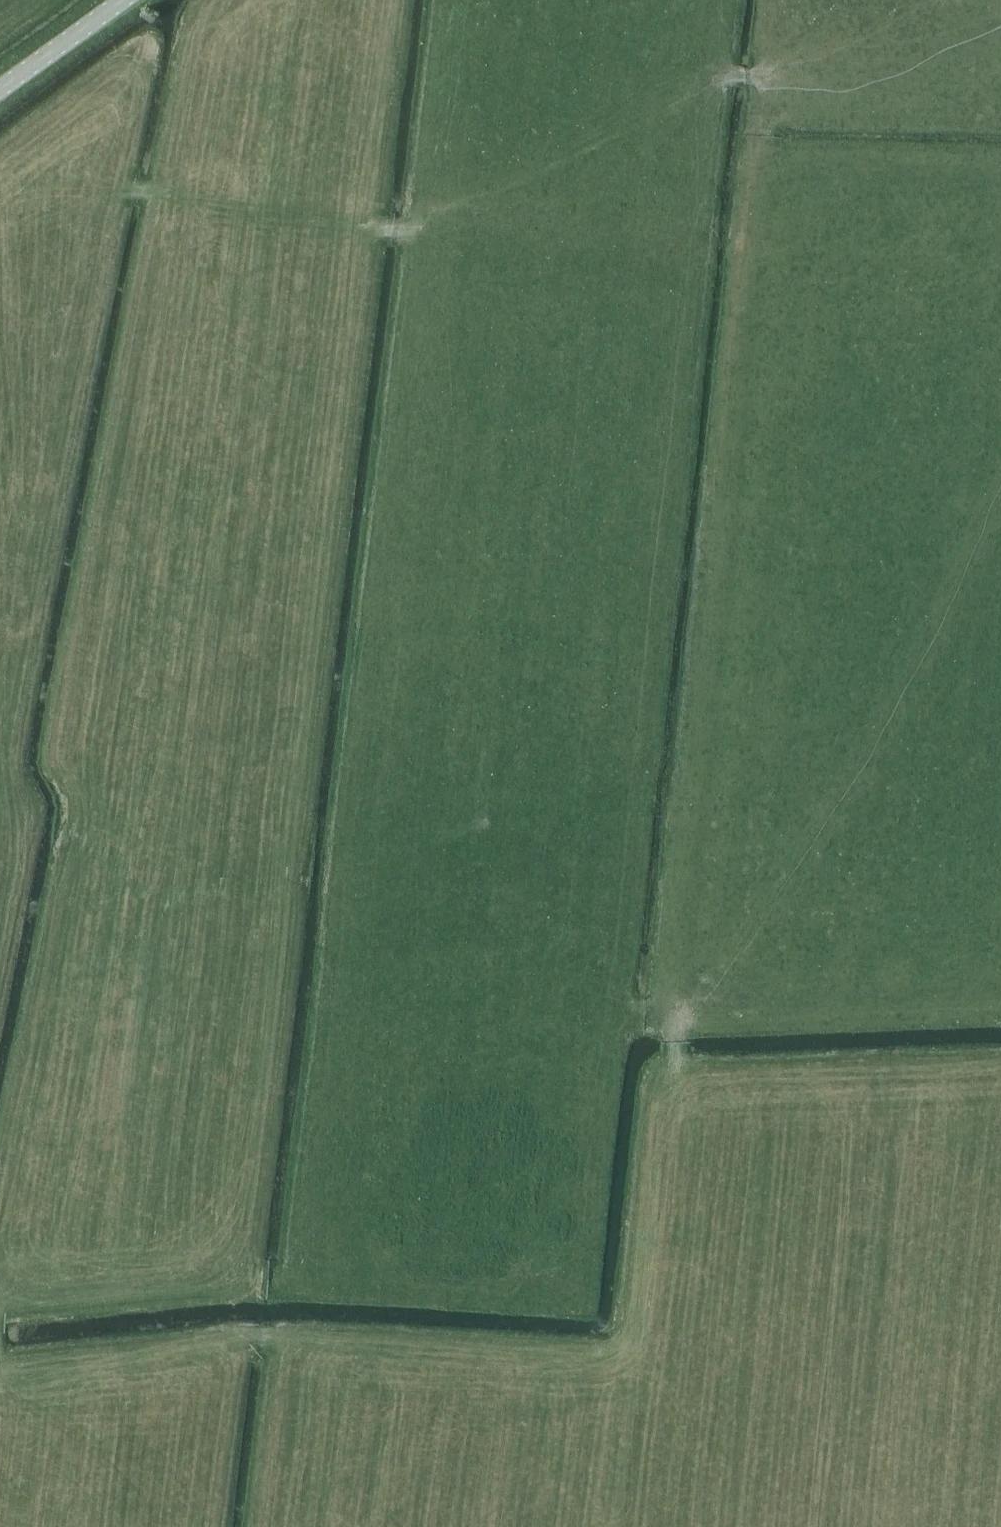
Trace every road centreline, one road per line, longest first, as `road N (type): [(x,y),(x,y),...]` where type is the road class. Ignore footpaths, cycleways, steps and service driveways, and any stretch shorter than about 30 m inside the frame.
road 1 (tertiary): [(0,90),(124,0)]

